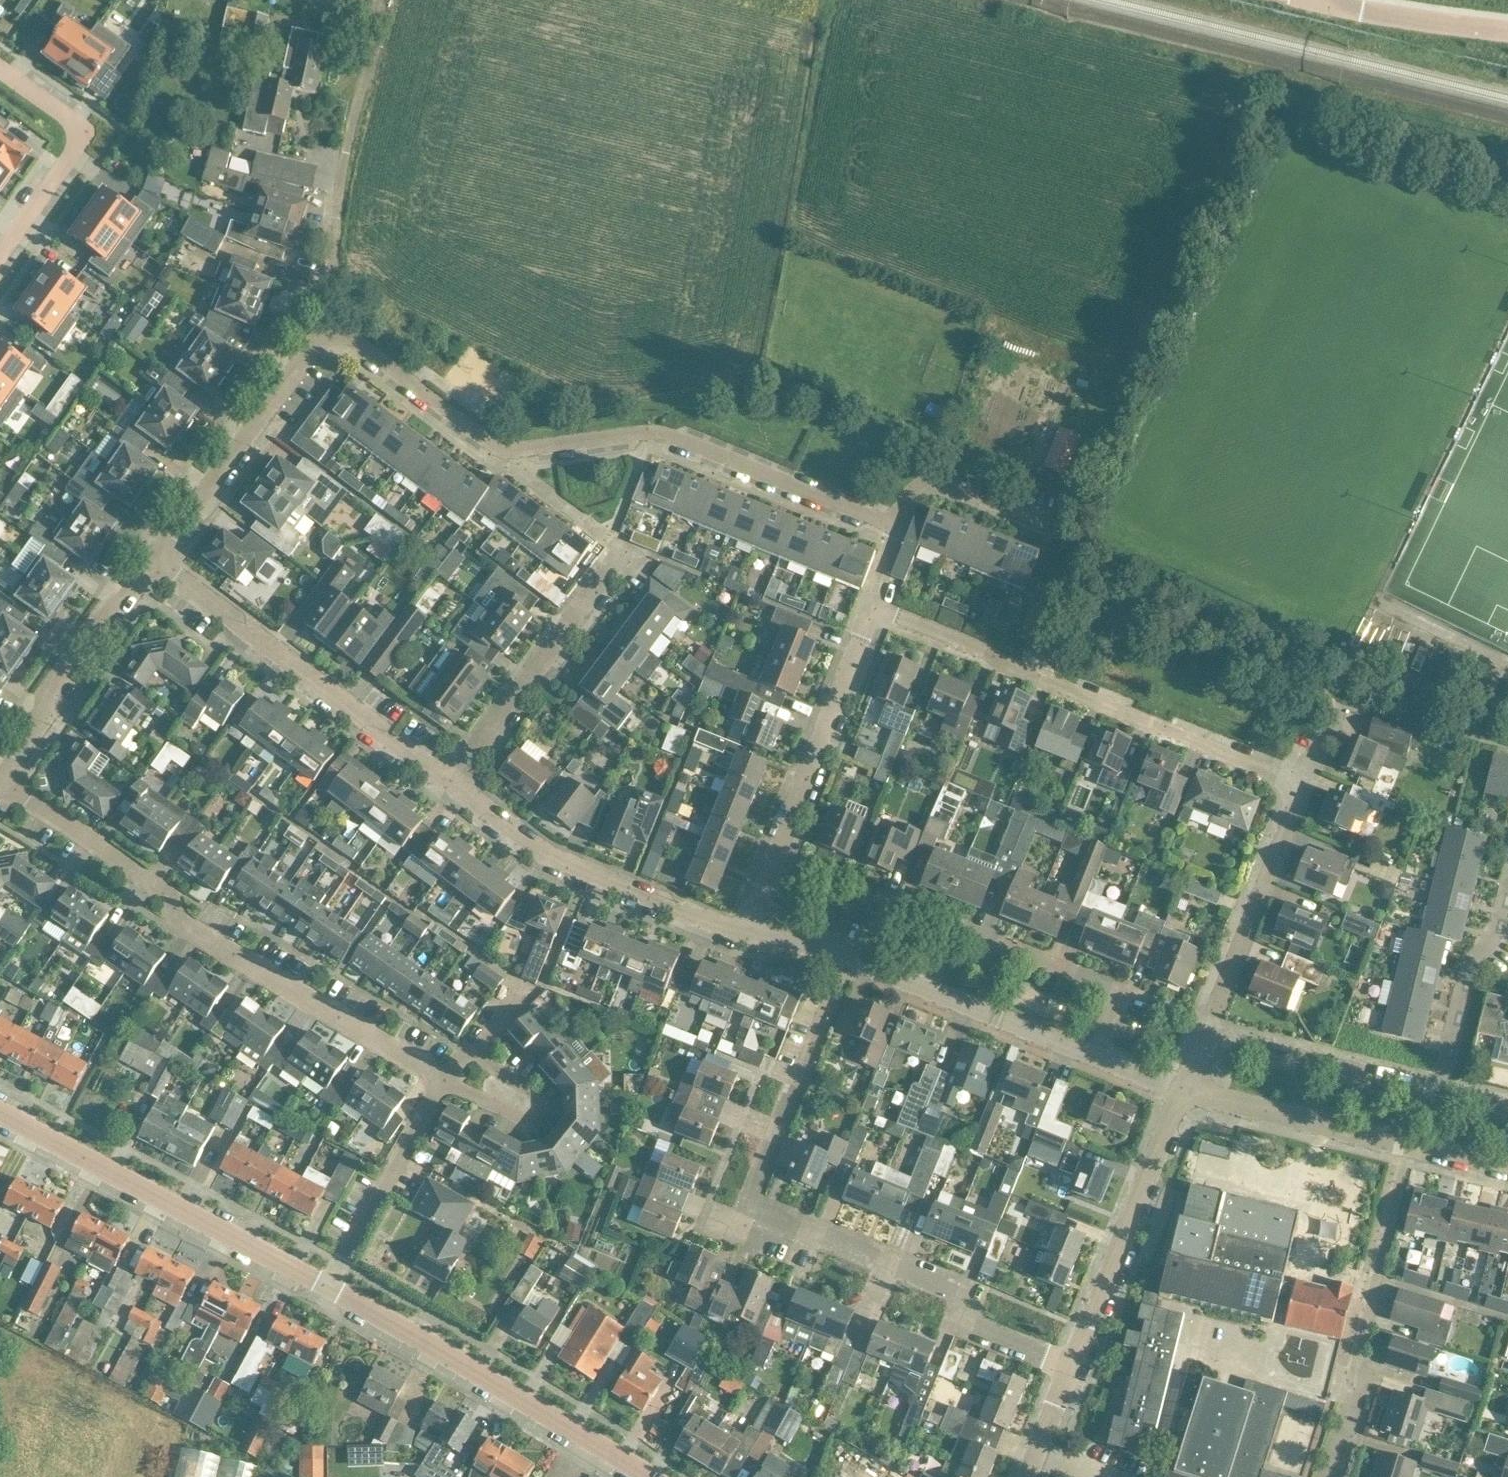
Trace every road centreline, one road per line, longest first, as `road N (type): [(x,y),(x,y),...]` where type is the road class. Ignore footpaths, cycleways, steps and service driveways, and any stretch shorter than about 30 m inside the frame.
road 1 (residential): [(1069,1367),(959,1324),(971,1296),(750,1204),(847,959)]
road 2 (residential): [(892,520),(675,438),(500,449),(360,343),(335,338)]
road 3 (residential): [(442,1085),(177,923),(170,893),(2,781)]
road 4 (residential): [(878,614),(988,651),(1007,668),(1304,787)]
road 5 (unclassified): [(648,1476),(328,1286)]
road 6 (residential): [(450,784),(155,559)]
road 7 (unclassified): [(328,1286),(0,1114)]
road 8 (residential): [(747,929),(878,614)]
road 9 (residential): [(1331,1476),(1410,1146)]
road 10 (residential): [(747,929),(548,856),(450,784)]
road 11 (residential): [(1098,1057),(1127,989),(956,921),(927,990)]
road 12 (residential): [(1069,1367),(1188,1090)]
road 13 (residential): [(155,559),(311,351),(335,338)]
road 14 (residential): [(450,784),(618,555)]
road 15 (residential): [(2,781),(40,725),(46,695),(108,607),(155,559)]
road 16 (residential): [(1205,1039),(1304,787)]
road 17 (residential): [(335,338),(322,269),(367,74)]
road 18 (residential): [(0,69),(67,117),(76,139),(0,252)]
road 19 (residential): [(1439,1096),(1205,1039)]
road 20 (residential): [(328,1286),(442,1085)]
road 21 (residential): [(1188,1090),(1410,1146)]
road 22 (residential): [(1439,1096),(1467,968),(1497,930),(1507,895)]
road 23 (residential): [(476,1051),(537,1097),(543,1110),(537,1120),(442,1085)]
road 24 (residential): [(1063,530),(941,481),(914,489),(892,520)]
road 25 (residential): [(1098,1057),(927,990)]
road 26 (residential): [(1507,30),(1326,5)]

